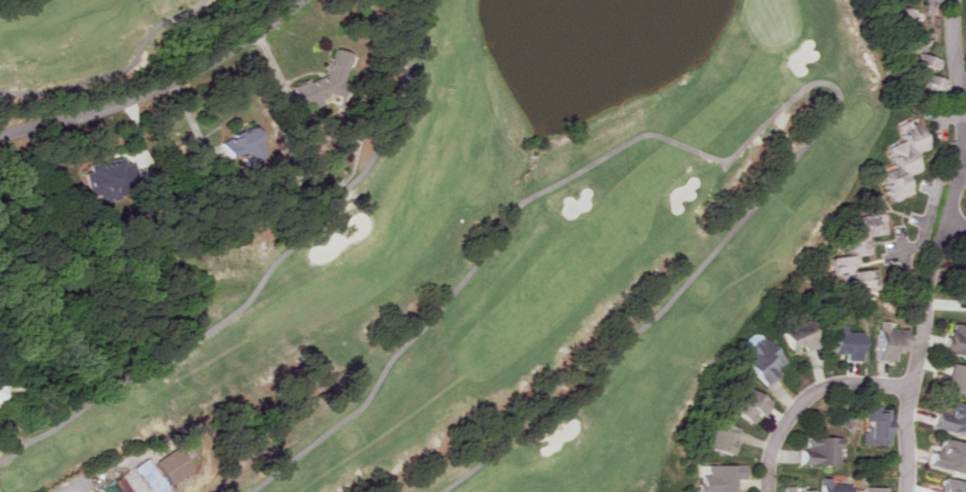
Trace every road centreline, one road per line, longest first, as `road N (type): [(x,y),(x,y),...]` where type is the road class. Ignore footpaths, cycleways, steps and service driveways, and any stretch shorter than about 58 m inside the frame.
road 1 (residential): [(952,0),(962,131),(926,278),(905,423),(908,491)]
road 2 (residential): [(0,136),(146,94),(287,0)]
road 3 (residential): [(912,384),(845,383),(799,403),(778,436),(766,491)]

